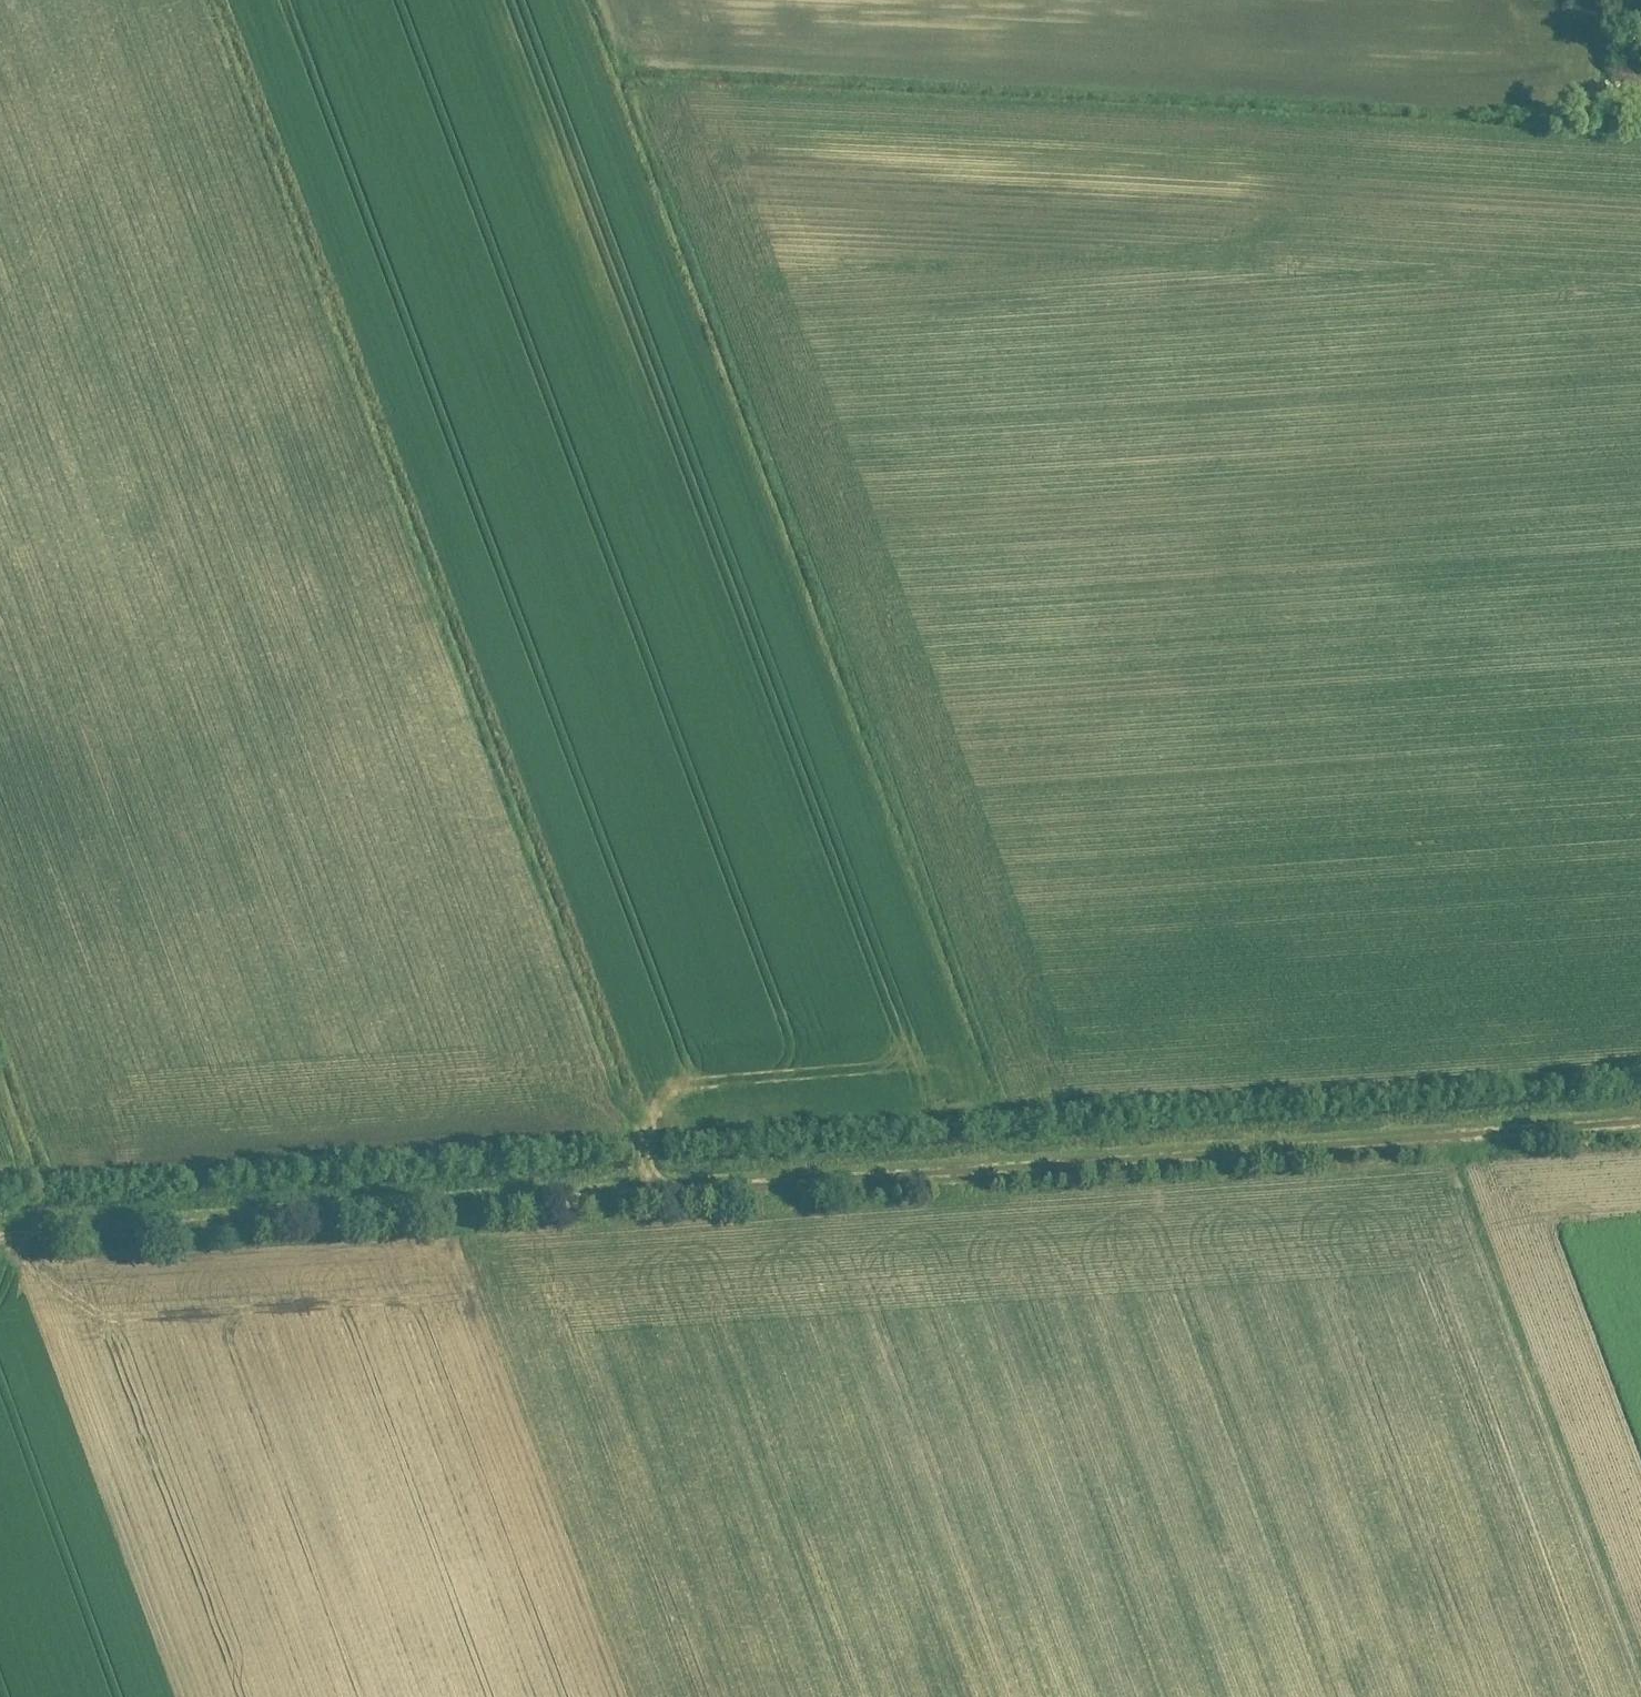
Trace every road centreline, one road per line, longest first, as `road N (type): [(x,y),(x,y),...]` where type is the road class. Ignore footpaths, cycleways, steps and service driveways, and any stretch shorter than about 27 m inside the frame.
road 1 (track): [(1640,1120),(0,1234)]

